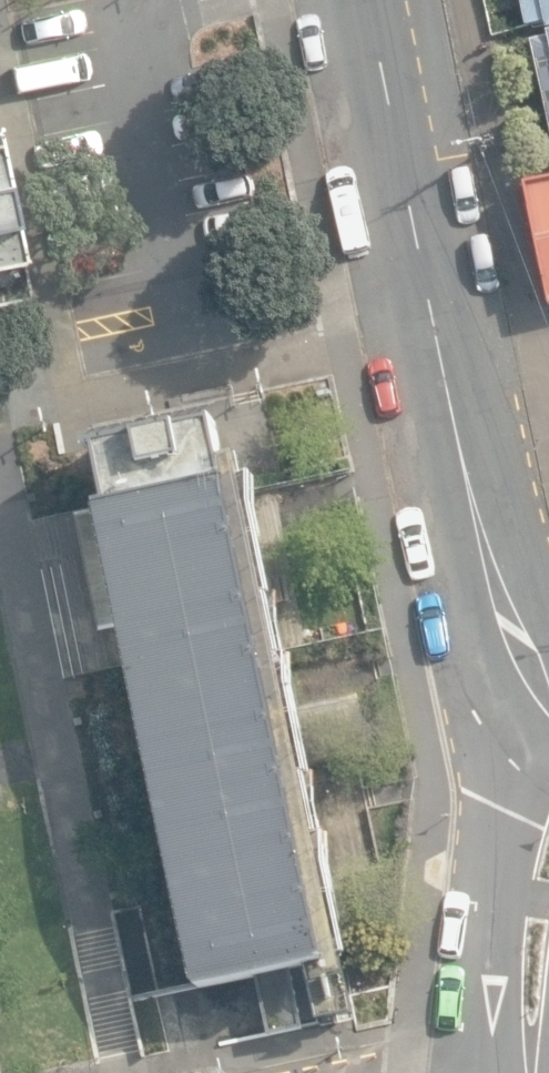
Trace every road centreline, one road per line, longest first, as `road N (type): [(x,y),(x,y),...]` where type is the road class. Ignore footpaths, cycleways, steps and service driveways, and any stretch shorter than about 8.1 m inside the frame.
road 1 (tertiary): [(548,685),(485,569),(370,0)]
road 2 (unclassified): [(539,1072),(548,841)]

